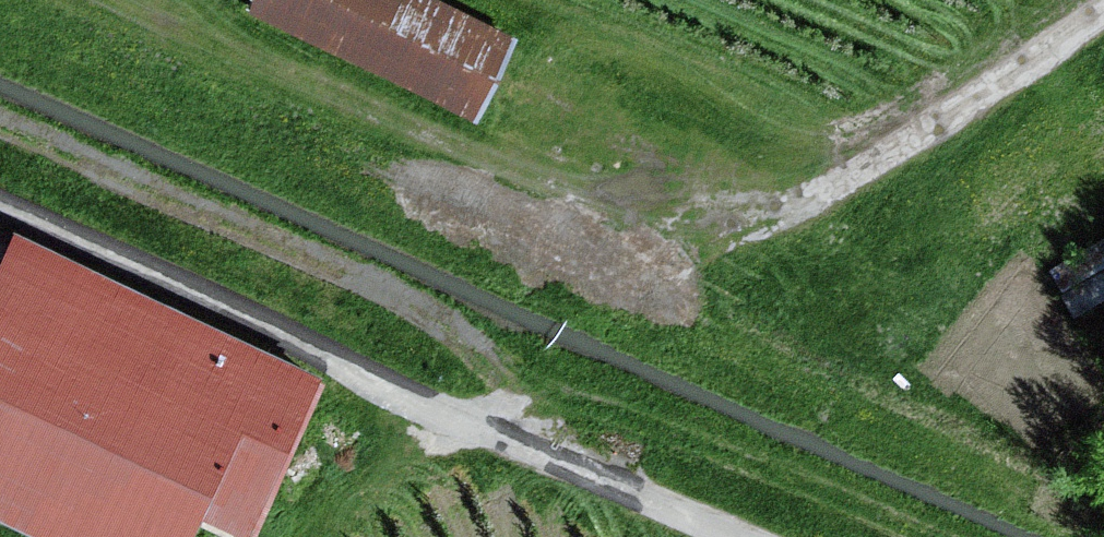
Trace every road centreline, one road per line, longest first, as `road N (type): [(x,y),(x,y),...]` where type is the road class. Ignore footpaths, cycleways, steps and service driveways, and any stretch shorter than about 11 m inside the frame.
road 1 (track): [(163,0),(687,229),(1081,0)]
road 2 (unclassified): [(730,536),(0,214)]

